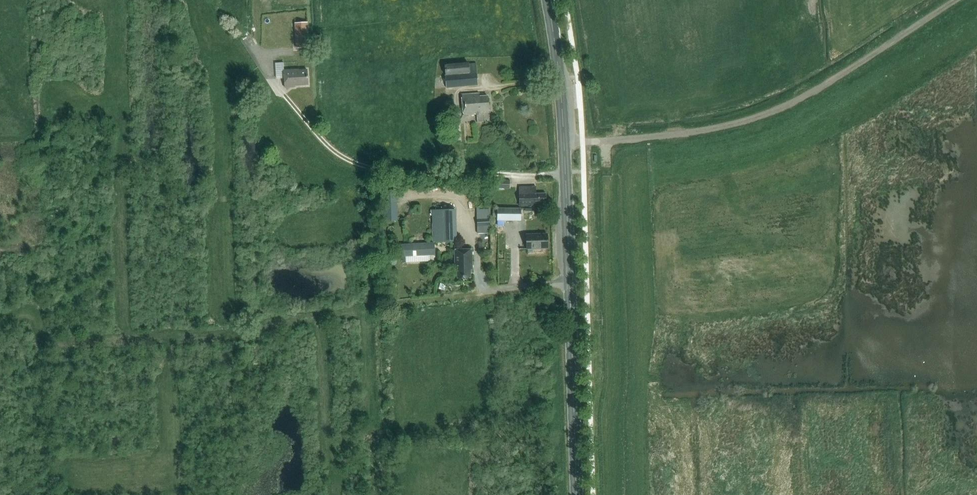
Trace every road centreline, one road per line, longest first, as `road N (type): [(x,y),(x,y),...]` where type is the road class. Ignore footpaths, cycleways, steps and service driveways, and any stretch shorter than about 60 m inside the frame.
road 1 (primary): [(575,494),(565,142),(546,0)]
road 2 (track): [(956,0),(784,107),(724,127),(584,141)]
road 3 (track): [(566,173),(371,169),(333,149),(282,93)]

